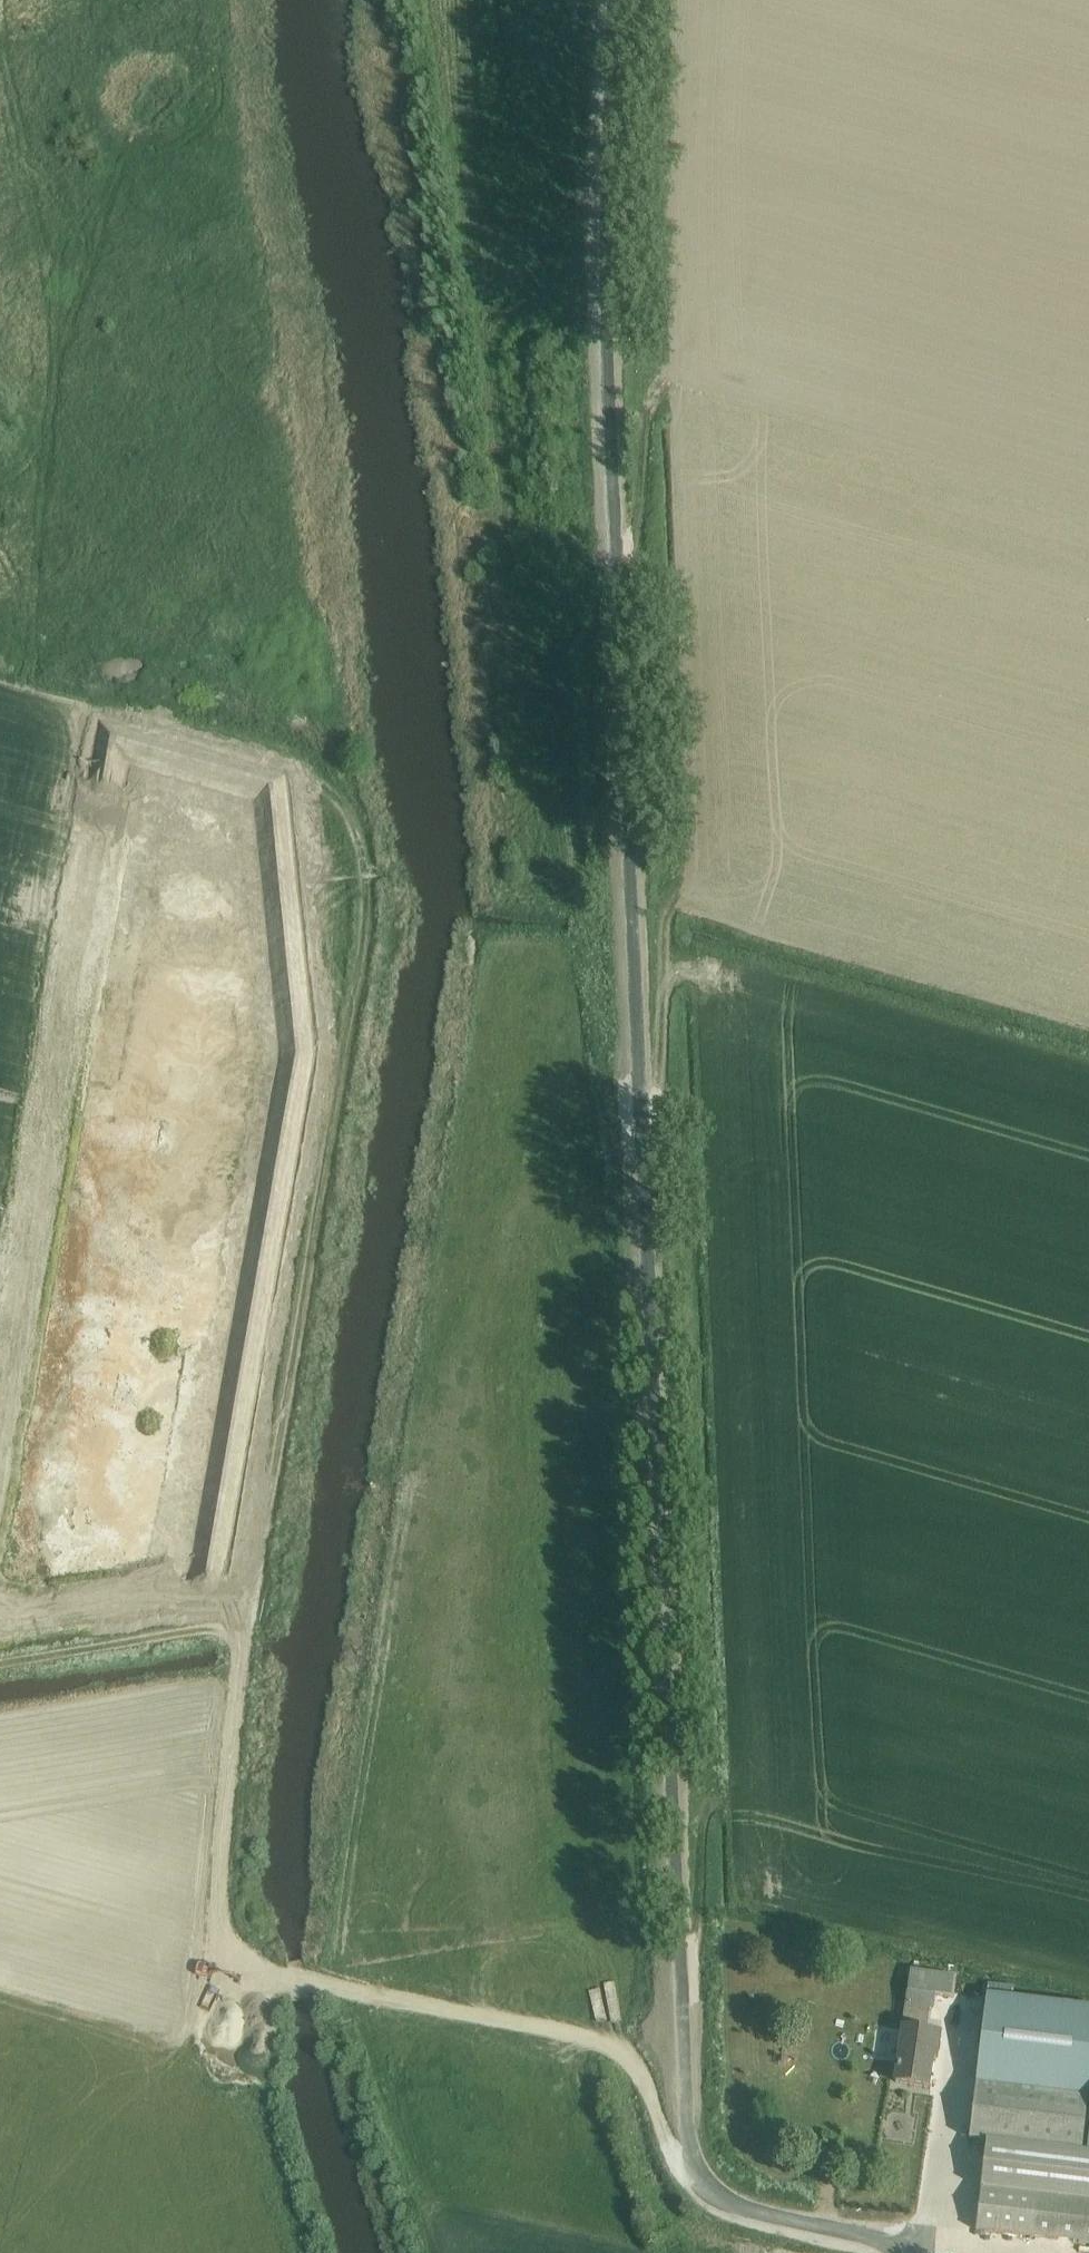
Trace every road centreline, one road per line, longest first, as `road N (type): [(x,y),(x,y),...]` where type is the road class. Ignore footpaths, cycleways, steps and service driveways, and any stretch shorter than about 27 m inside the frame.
road 1 (unclassified): [(902,2252),(723,2200),(705,2184),(687,2141),(609,423),(603,193),(613,0)]

